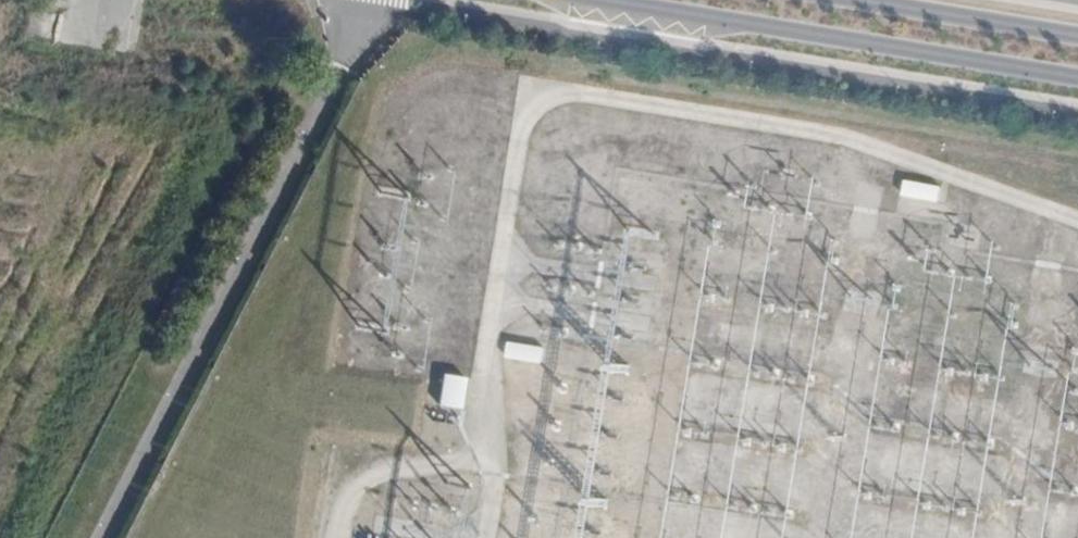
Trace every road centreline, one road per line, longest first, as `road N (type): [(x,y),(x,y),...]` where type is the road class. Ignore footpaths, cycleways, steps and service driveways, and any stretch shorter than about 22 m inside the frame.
road 1 (secondary): [(580,0),(1077,79)]
road 2 (secondary): [(1077,34),(870,0)]

